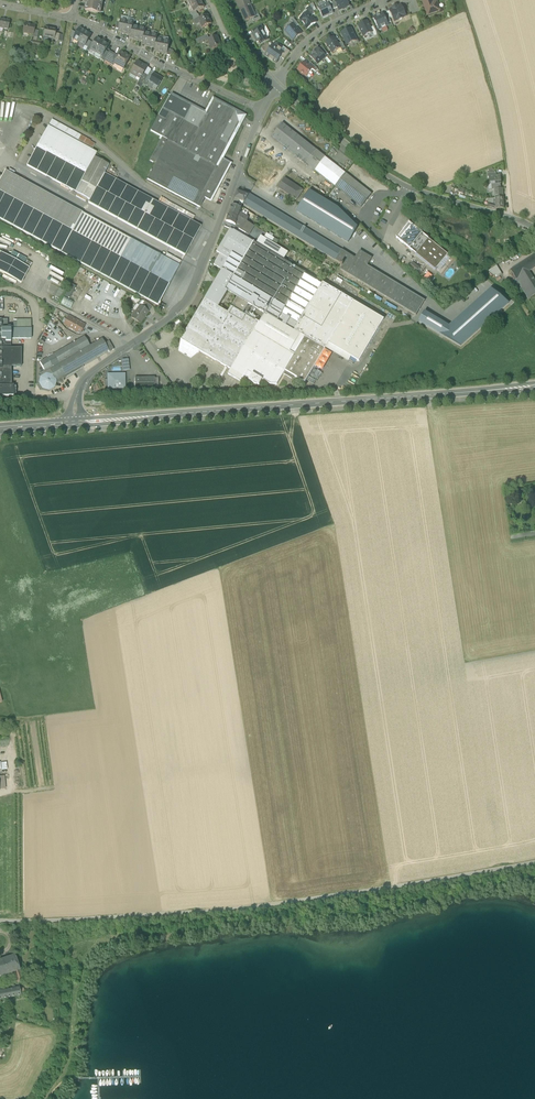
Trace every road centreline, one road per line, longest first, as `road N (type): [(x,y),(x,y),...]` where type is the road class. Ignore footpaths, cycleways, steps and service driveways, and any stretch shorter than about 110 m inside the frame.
road 1 (residential): [(0,921),(253,907),(534,862)]
road 2 (tertiary): [(80,423),(534,387)]
road 3 (residential): [(263,111),(190,297),(85,378),(76,398)]
road 4 (unclassified): [(511,219),(410,188),(277,86)]
road 5 (residential): [(263,111),(71,17)]
road 6 (track): [(462,0),(506,162)]
road 7 (residential): [(277,86),(304,46),(393,0)]

